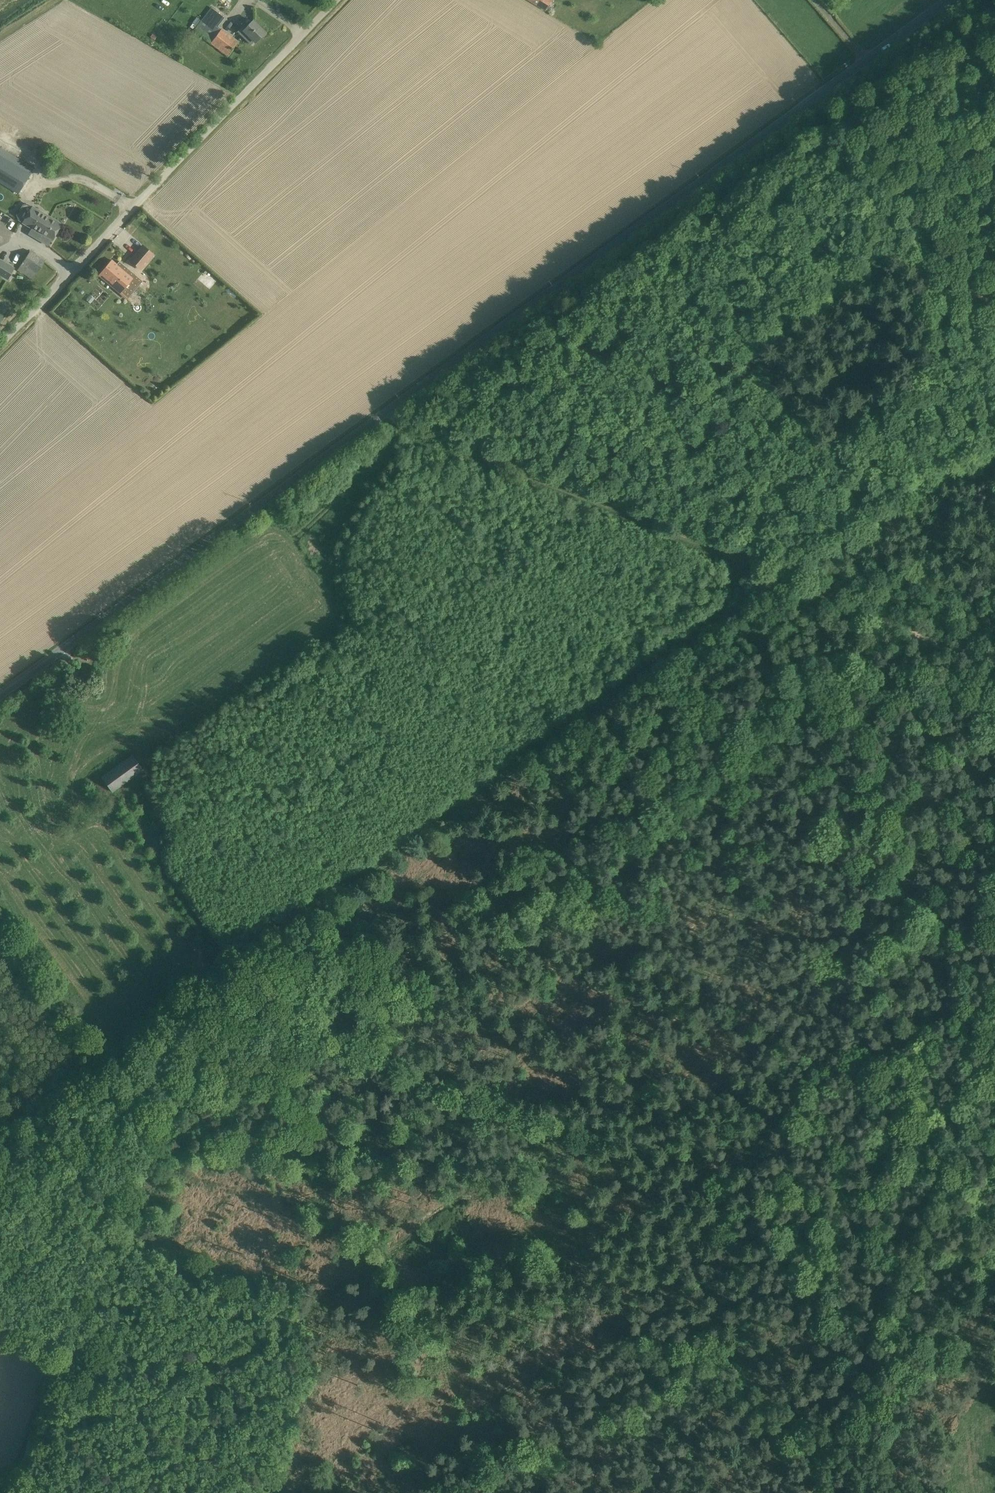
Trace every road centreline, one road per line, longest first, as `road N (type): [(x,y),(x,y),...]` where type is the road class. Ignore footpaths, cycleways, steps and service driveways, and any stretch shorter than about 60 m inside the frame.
road 1 (unclassified): [(951,0),(0,695)]
road 2 (track): [(58,1359),(216,985),(786,576)]
road 3 (track): [(994,11),(845,115),(746,233),(482,462)]
road 4 (track): [(813,1492),(994,1040)]
road 5 (unclassified): [(0,343),(335,0)]
road 6 (track): [(482,462),(786,576)]
road 7 (track): [(761,1140),(831,1064),(907,1020),(994,991)]
road 8 (track): [(786,576),(994,658)]
road 9 (track): [(1,1492),(58,1359)]
road 10 (track): [(58,1359),(189,1361)]

